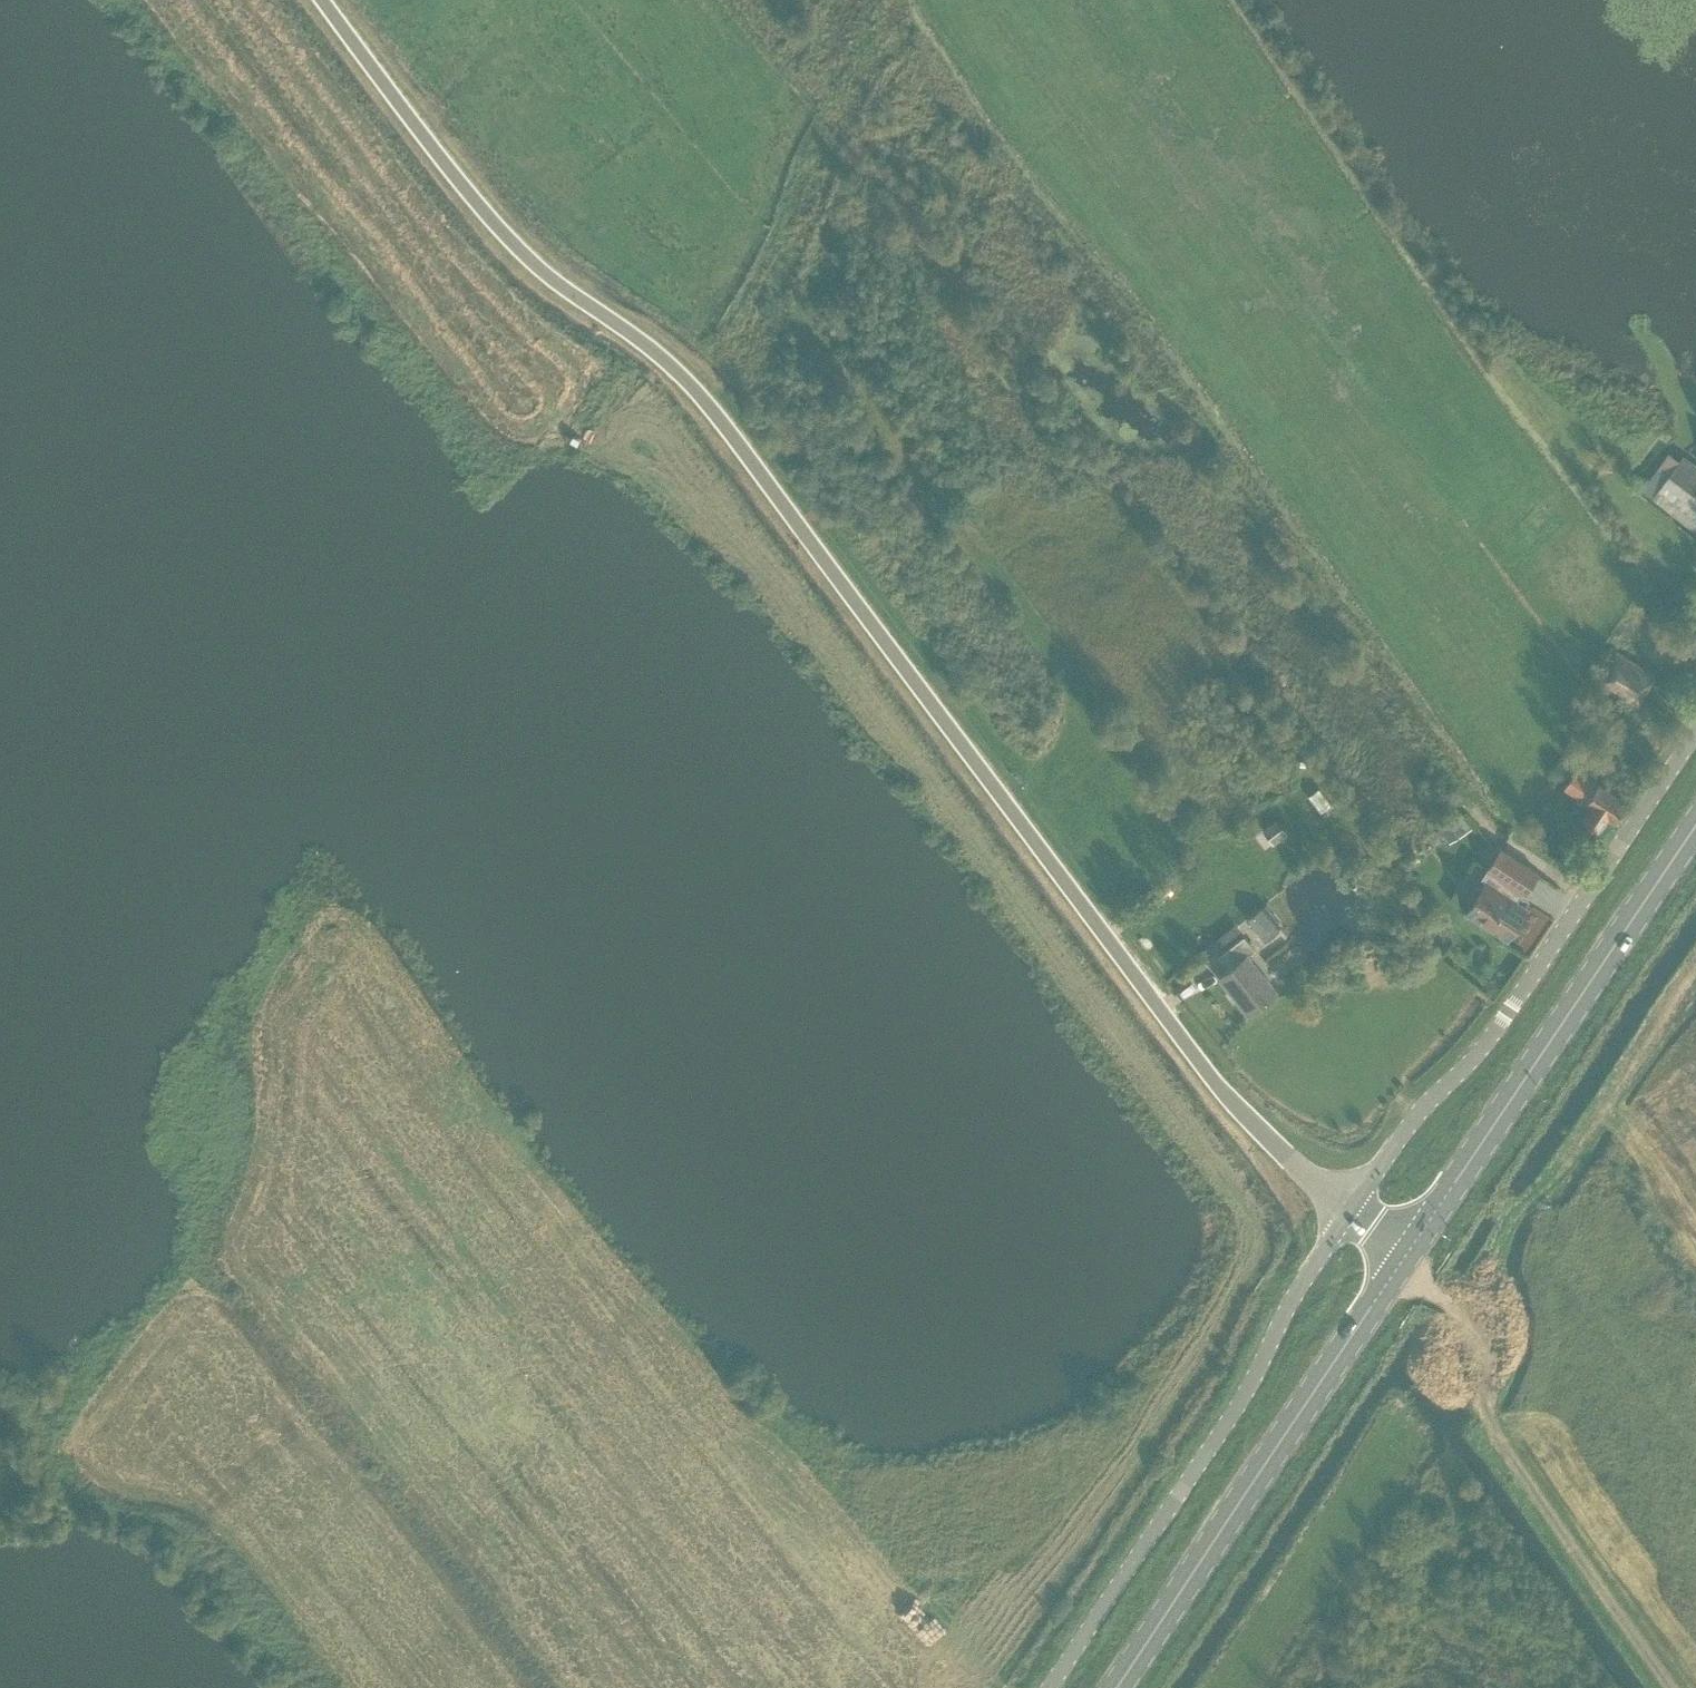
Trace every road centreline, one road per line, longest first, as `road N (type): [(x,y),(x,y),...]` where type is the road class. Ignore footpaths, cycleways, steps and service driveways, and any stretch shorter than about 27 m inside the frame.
road 1 (unclassified): [(1350,1212),(1190,1051),(698,393),(656,350),(508,238),(324,0)]
road 2 (unclassified): [(1350,1212),(1404,1129),(1501,1023),(1695,729)]
road 3 (unclassified): [(1048,1687),(1231,1415),(1350,1212)]
road 4 (primary): [(1182,1587),(1197,1582),(1415,1255)]
road 5 (primary): [(1391,1239),(1184,1572),(1182,1587)]
road 6 (primary): [(1622,933),(1605,940),(1391,1239)]
road 7 (primary): [(1415,1255),(1621,950),(1622,933)]
road 8 (primary): [(1622,933),(1695,825)]
road 9 (primary): [(1116,1687),(1182,1587)]

